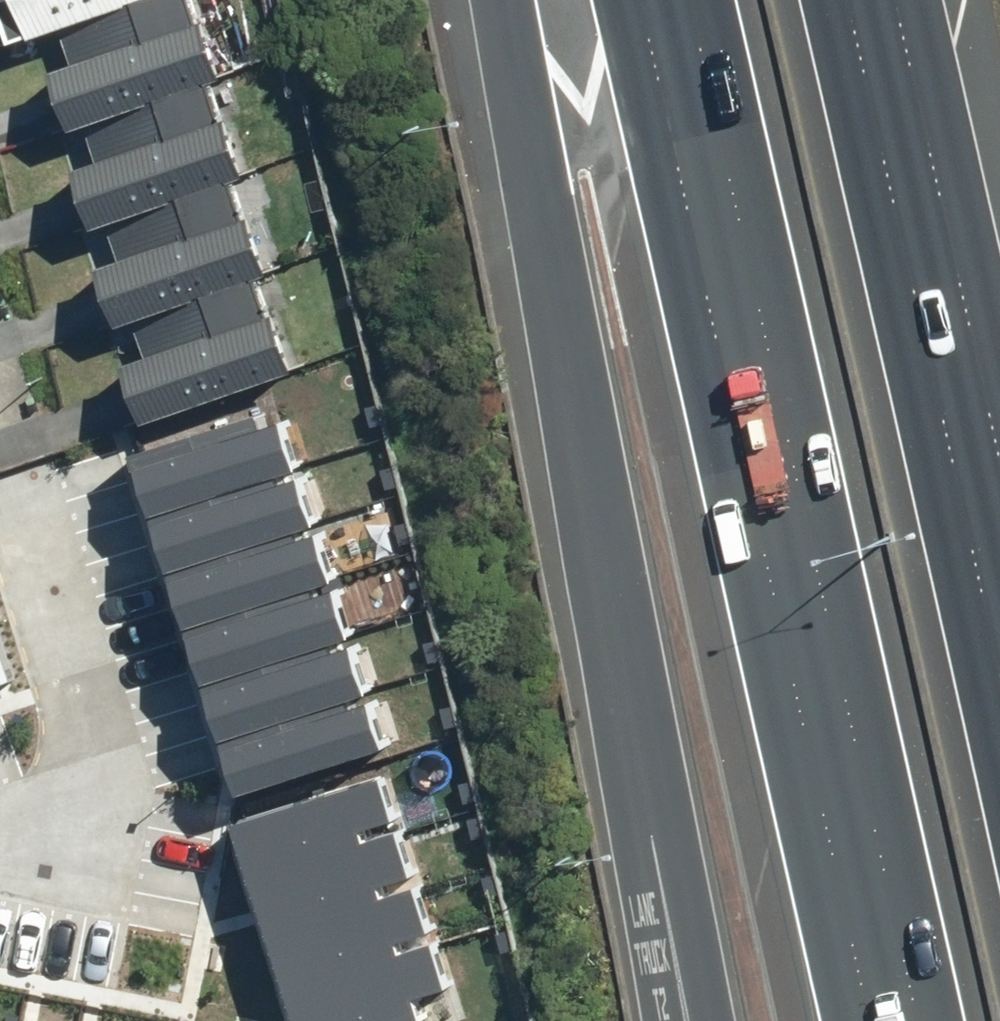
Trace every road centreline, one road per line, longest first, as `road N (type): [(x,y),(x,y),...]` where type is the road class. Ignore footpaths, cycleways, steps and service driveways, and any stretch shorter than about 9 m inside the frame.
road 1 (motorway): [(917,1020),(683,0)]
road 2 (motorway): [(723,1020),(509,0)]
road 3 (motorway): [(852,0),(999,648)]
road 4 (residential): [(0,852),(28,843),(123,723),(0,325)]

